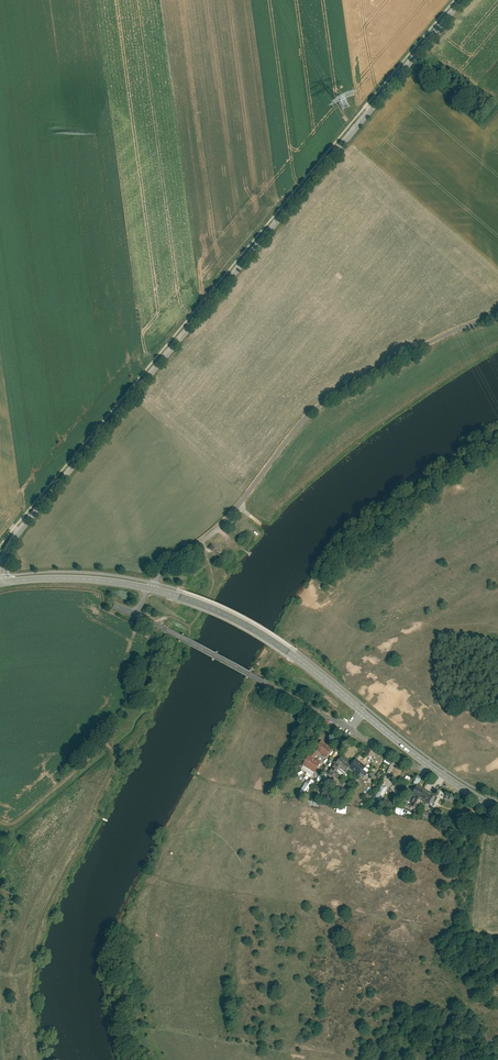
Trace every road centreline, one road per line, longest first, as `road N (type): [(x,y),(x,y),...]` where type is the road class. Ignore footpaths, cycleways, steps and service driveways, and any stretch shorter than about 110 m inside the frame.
road 1 (unclassified): [(463,0),(18,533),(4,557),(2,583)]
road 2 (unclassified): [(149,589),(220,527),(319,405),(497,313)]
road 3 (tertiary): [(149,589),(249,628),(362,712)]
road 4 (unclassified): [(137,615),(348,730)]
road 5 (tertiary): [(2,583),(75,579),(149,589)]
road 6 (track): [(0,821),(20,820),(107,742)]

